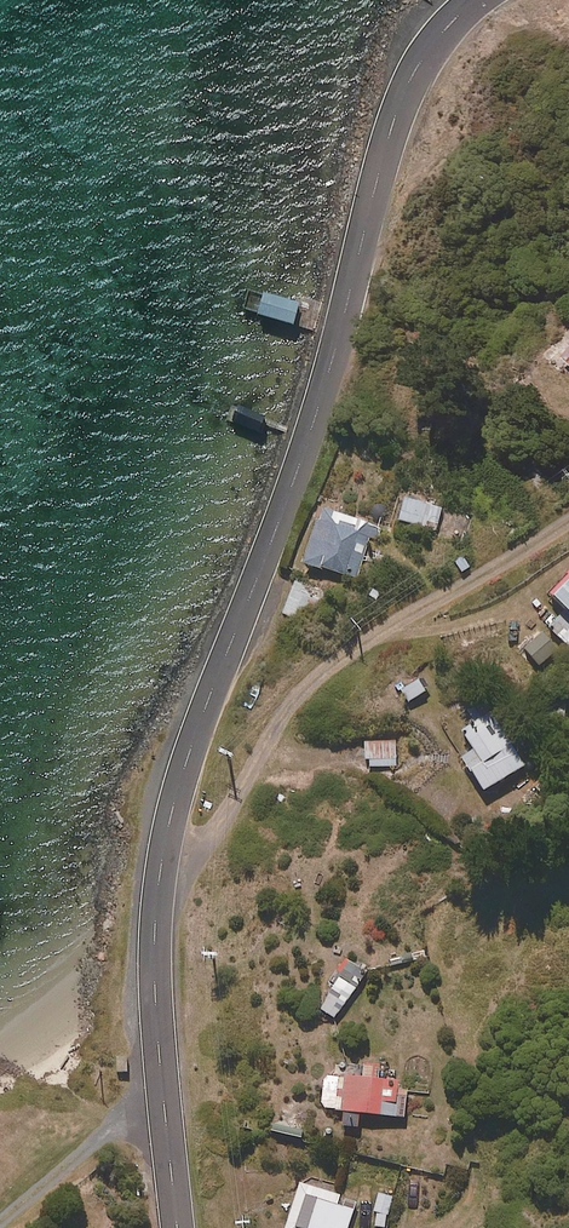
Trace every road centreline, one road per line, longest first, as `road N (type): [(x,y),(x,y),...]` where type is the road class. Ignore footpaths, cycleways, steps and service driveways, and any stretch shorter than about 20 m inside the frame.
road 1 (secondary): [(477,0),(416,70),(392,122),(315,418),(208,699),(162,859)]
road 2 (residential): [(162,859),(225,815),(317,669),(568,519)]
road 3 (secondary): [(162,859),(155,993),(179,1227)]

